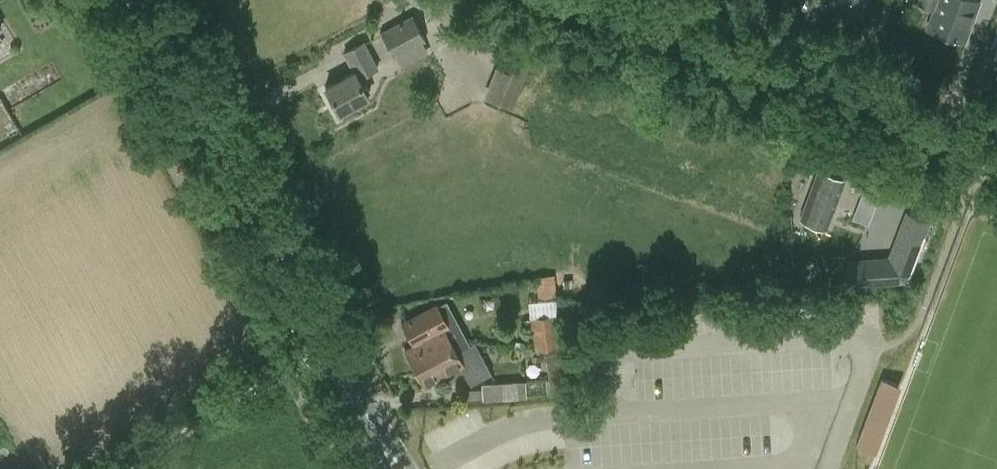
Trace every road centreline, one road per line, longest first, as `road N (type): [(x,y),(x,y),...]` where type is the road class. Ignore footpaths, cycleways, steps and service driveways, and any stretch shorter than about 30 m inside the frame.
road 1 (unclassified): [(996,150),(592,0)]
road 2 (secondary): [(323,350),(141,0)]
road 3 (track): [(129,468),(286,373)]
road 4 (secondary): [(392,468),(323,350)]

